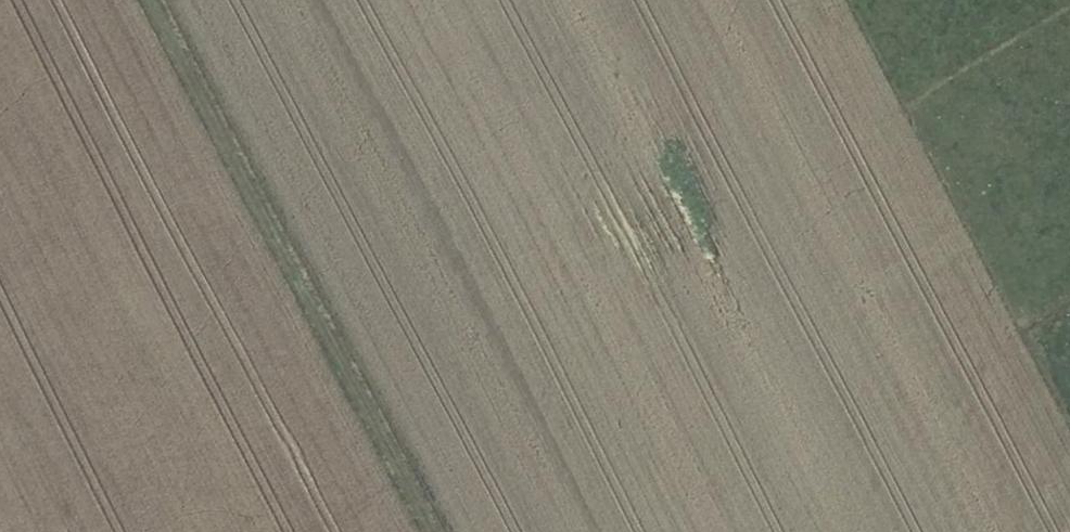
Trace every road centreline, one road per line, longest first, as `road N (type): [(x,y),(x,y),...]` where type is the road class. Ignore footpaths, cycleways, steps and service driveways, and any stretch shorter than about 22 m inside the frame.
road 1 (track): [(424,531),(149,0)]

